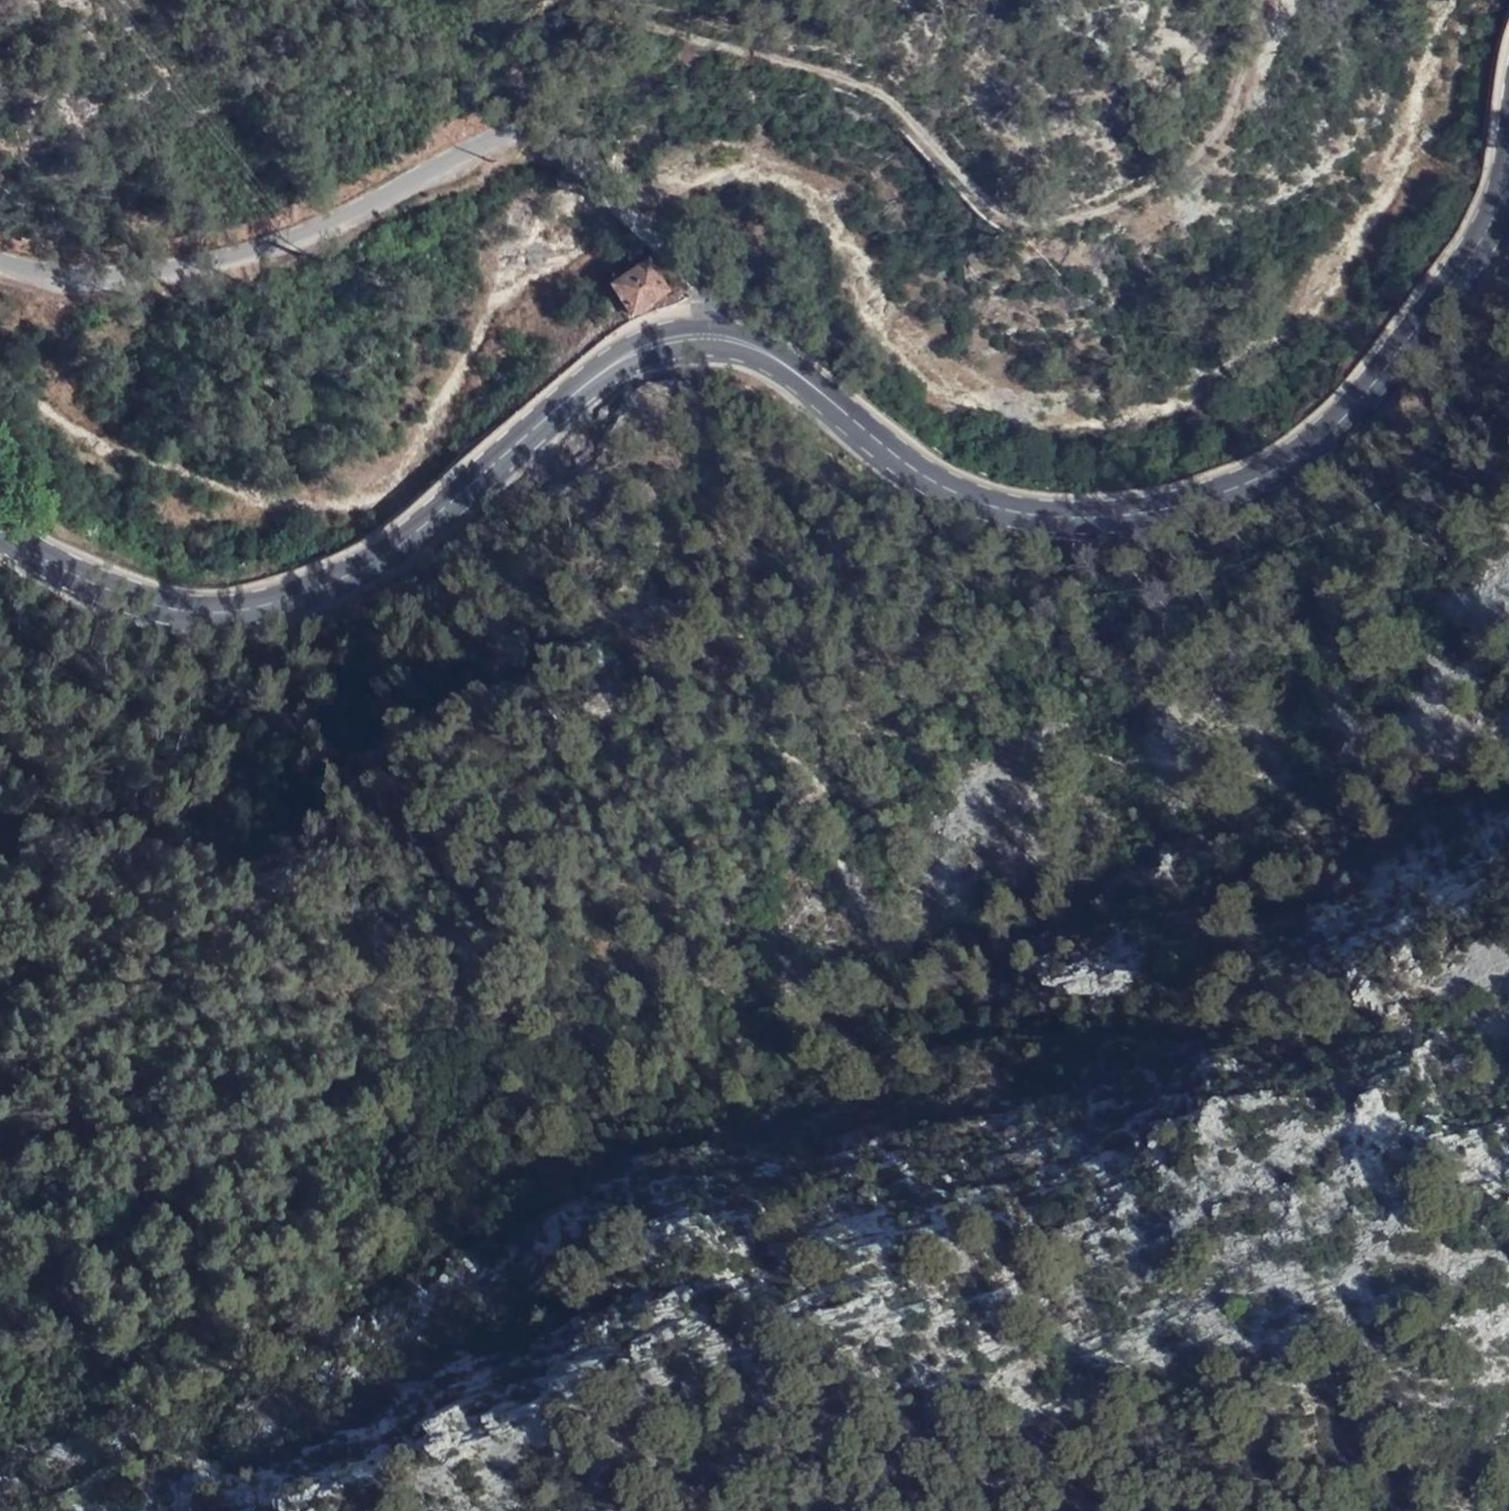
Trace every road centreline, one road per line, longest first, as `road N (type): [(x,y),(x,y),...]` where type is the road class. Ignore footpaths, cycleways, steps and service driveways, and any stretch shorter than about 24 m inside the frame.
road 1 (primary): [(707,338),(788,366),(940,486),(1007,508),(1076,517),(1159,512),(1238,486),(1297,452),(1351,405),(1475,249),(1508,145)]
road 2 (unclassified): [(707,338),(701,295),(688,269),(571,156),(526,132),(478,145),(362,208),(265,247),(159,273),(78,278),(0,260)]
road 3 (primary): [(0,525),(115,587),(190,609),(254,605),(324,582),(404,539),(624,356),(707,338)]

